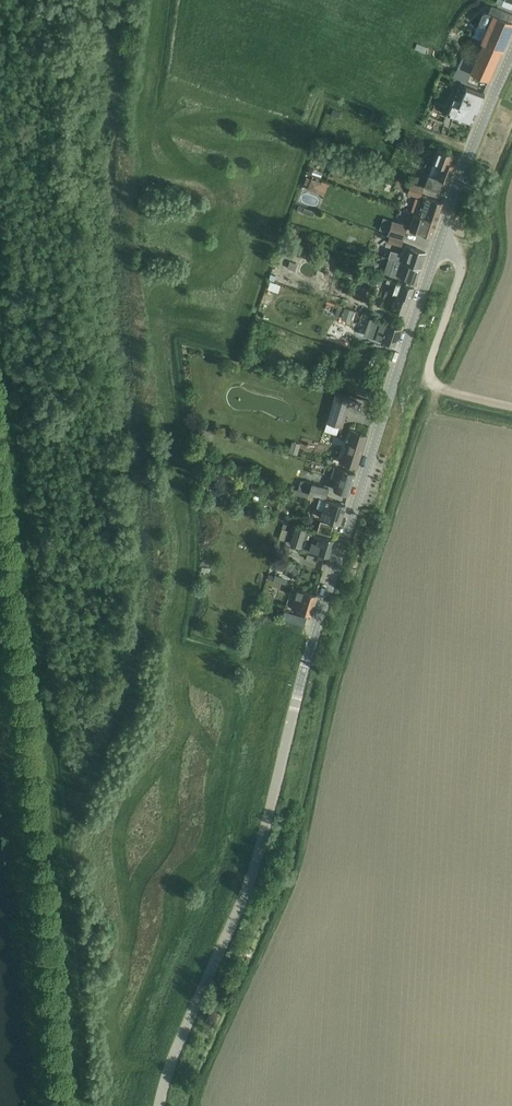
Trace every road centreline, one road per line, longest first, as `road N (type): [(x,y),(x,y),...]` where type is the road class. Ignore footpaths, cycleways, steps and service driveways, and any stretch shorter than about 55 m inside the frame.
road 1 (unclassified): [(161,1105),(257,861),(316,632),(442,236)]
road 2 (track): [(0,671),(48,1105)]
road 3 (unclassified): [(442,236),(511,54)]
road 4 (unclassified): [(441,385),(430,369),(461,272),(442,236)]

